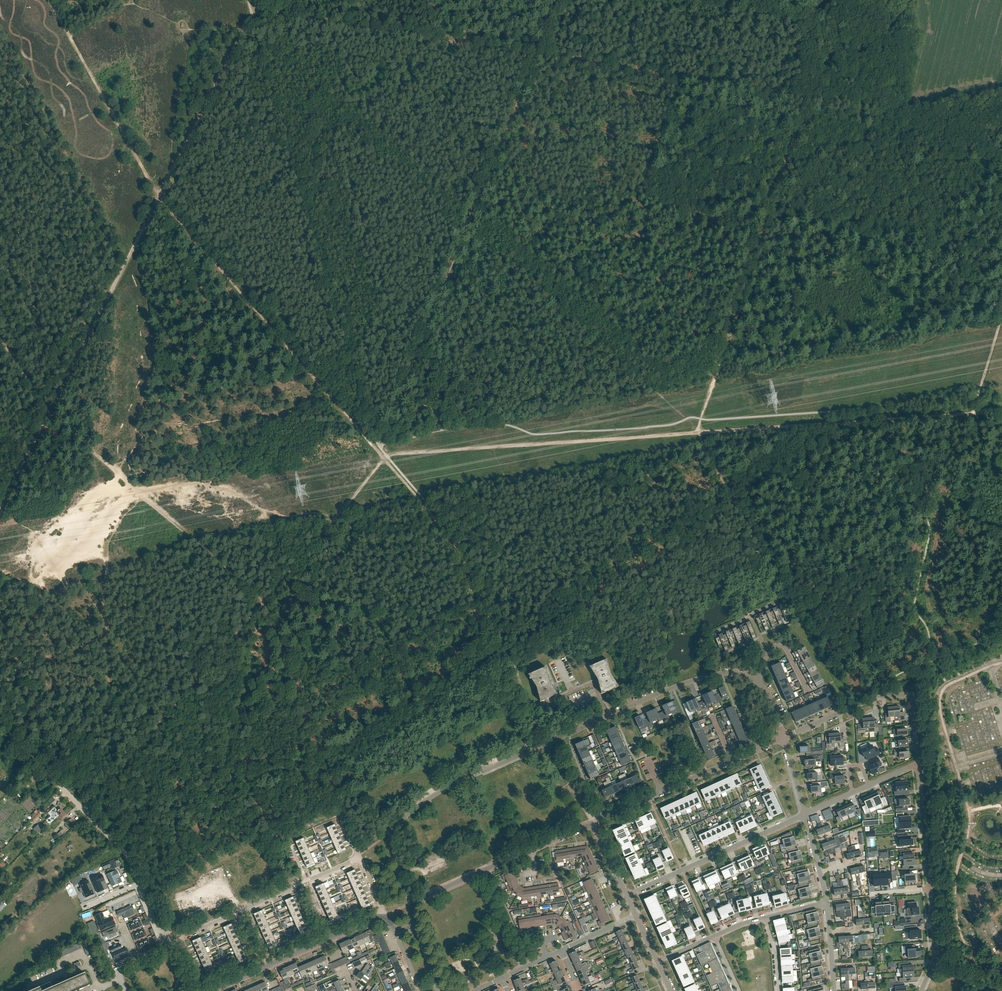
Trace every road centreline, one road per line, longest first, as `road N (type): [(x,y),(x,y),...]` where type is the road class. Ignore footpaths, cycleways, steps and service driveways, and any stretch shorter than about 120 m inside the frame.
road 1 (track): [(975,413),(392,454),(153,731)]
road 2 (track): [(135,488),(50,411),(159,196),(69,35)]
road 3 (track): [(340,806),(263,602),(141,493)]
road 4 (track): [(518,685),(451,537),(324,389)]
road 5 (track): [(254,11),(537,55)]
road 6 (track): [(537,55),(805,98)]
road 7 (track): [(377,451),(473,212)]
road 8 (track): [(173,169),(159,196),(306,367)]
road 9 (track): [(753,259),(698,429),(718,473)]
road 10 (residential): [(166,944),(358,859)]
road 11 (unclassified): [(413,903),(593,823)]
road 12 (residential): [(627,896),(806,815)]
road 13 (track): [(252,0),(252,16),(173,169)]
road 14 (unclassified): [(210,990),(383,916)]
road 15 (residential): [(547,743),(444,790),(389,833)]
road 16 (track): [(537,55),(473,212)]
road 17 (track): [(805,98),(753,259)]
road 18 (residential): [(756,681),(727,673),(702,678),(606,715)]
road 19 (unclassified): [(593,823),(733,760)]
road 20 (unclassified): [(784,738),(874,698),(908,695)]
road 21 (track): [(718,473),(780,584)]
road 22 (unclassified): [(930,889),(919,765)]
road 23 (residential): [(806,815),(919,765)]

